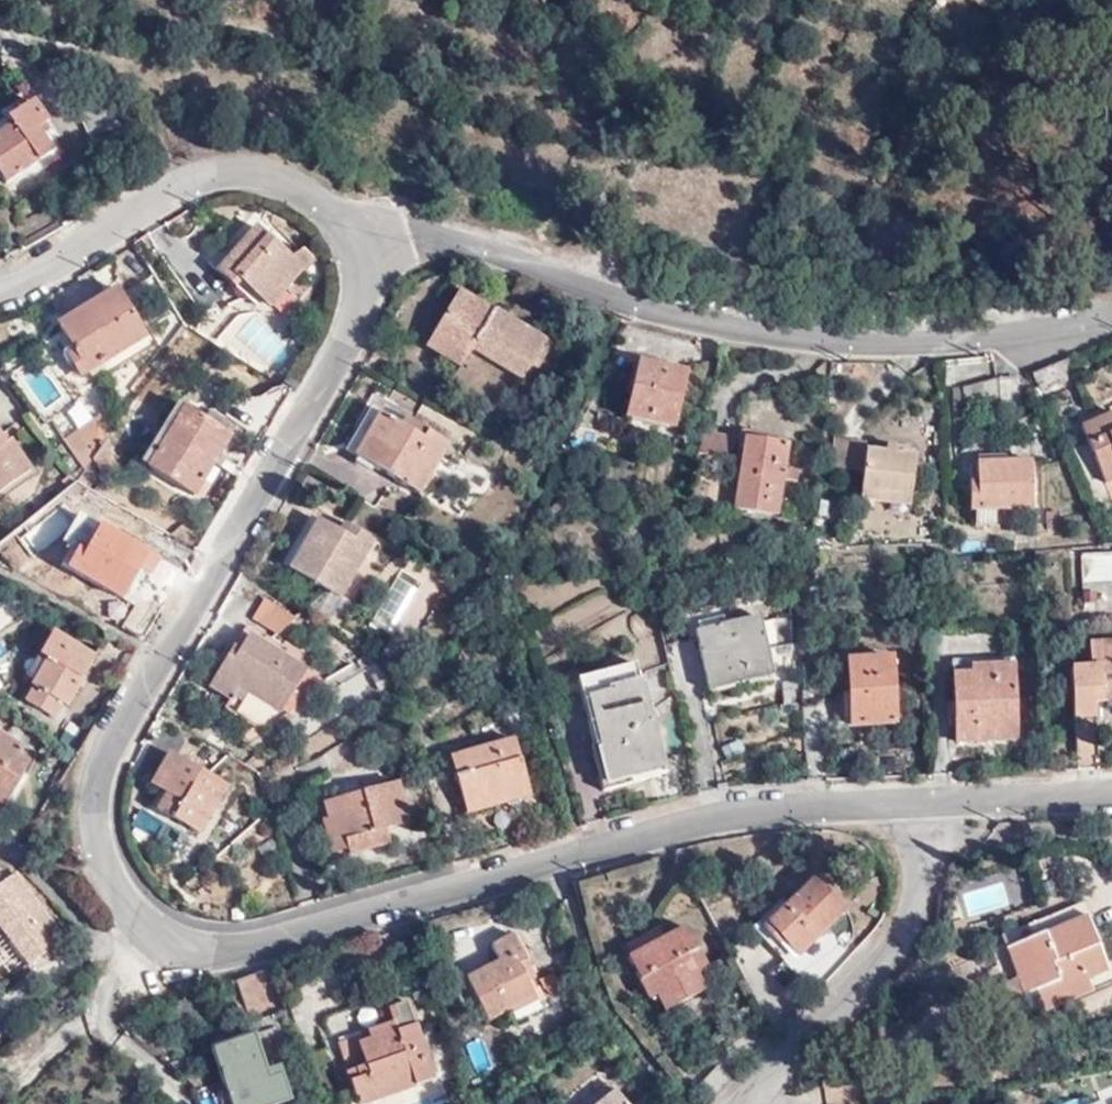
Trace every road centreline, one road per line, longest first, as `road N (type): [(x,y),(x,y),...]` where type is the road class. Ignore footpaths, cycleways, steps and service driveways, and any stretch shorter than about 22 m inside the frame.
road 1 (residential): [(344,231),(362,290),(349,336),(99,781),(98,854),(120,895),(157,935)]
road 2 (residential): [(344,231),(370,226),(437,236),(652,309),(824,341),(962,342),(1111,315)]
road 3 (residential): [(157,935),(190,950),(233,951),(717,820),(912,804)]
road 4 (residential): [(0,291),(213,173),(273,180),(314,201),(344,231)]
road 5 (residential): [(912,804),(918,877),(903,929),(743,1103)]
road 6 (residential): [(0,847),(109,948),(136,950),(157,935)]
road 7 (residential): [(912,804),(1111,798)]

